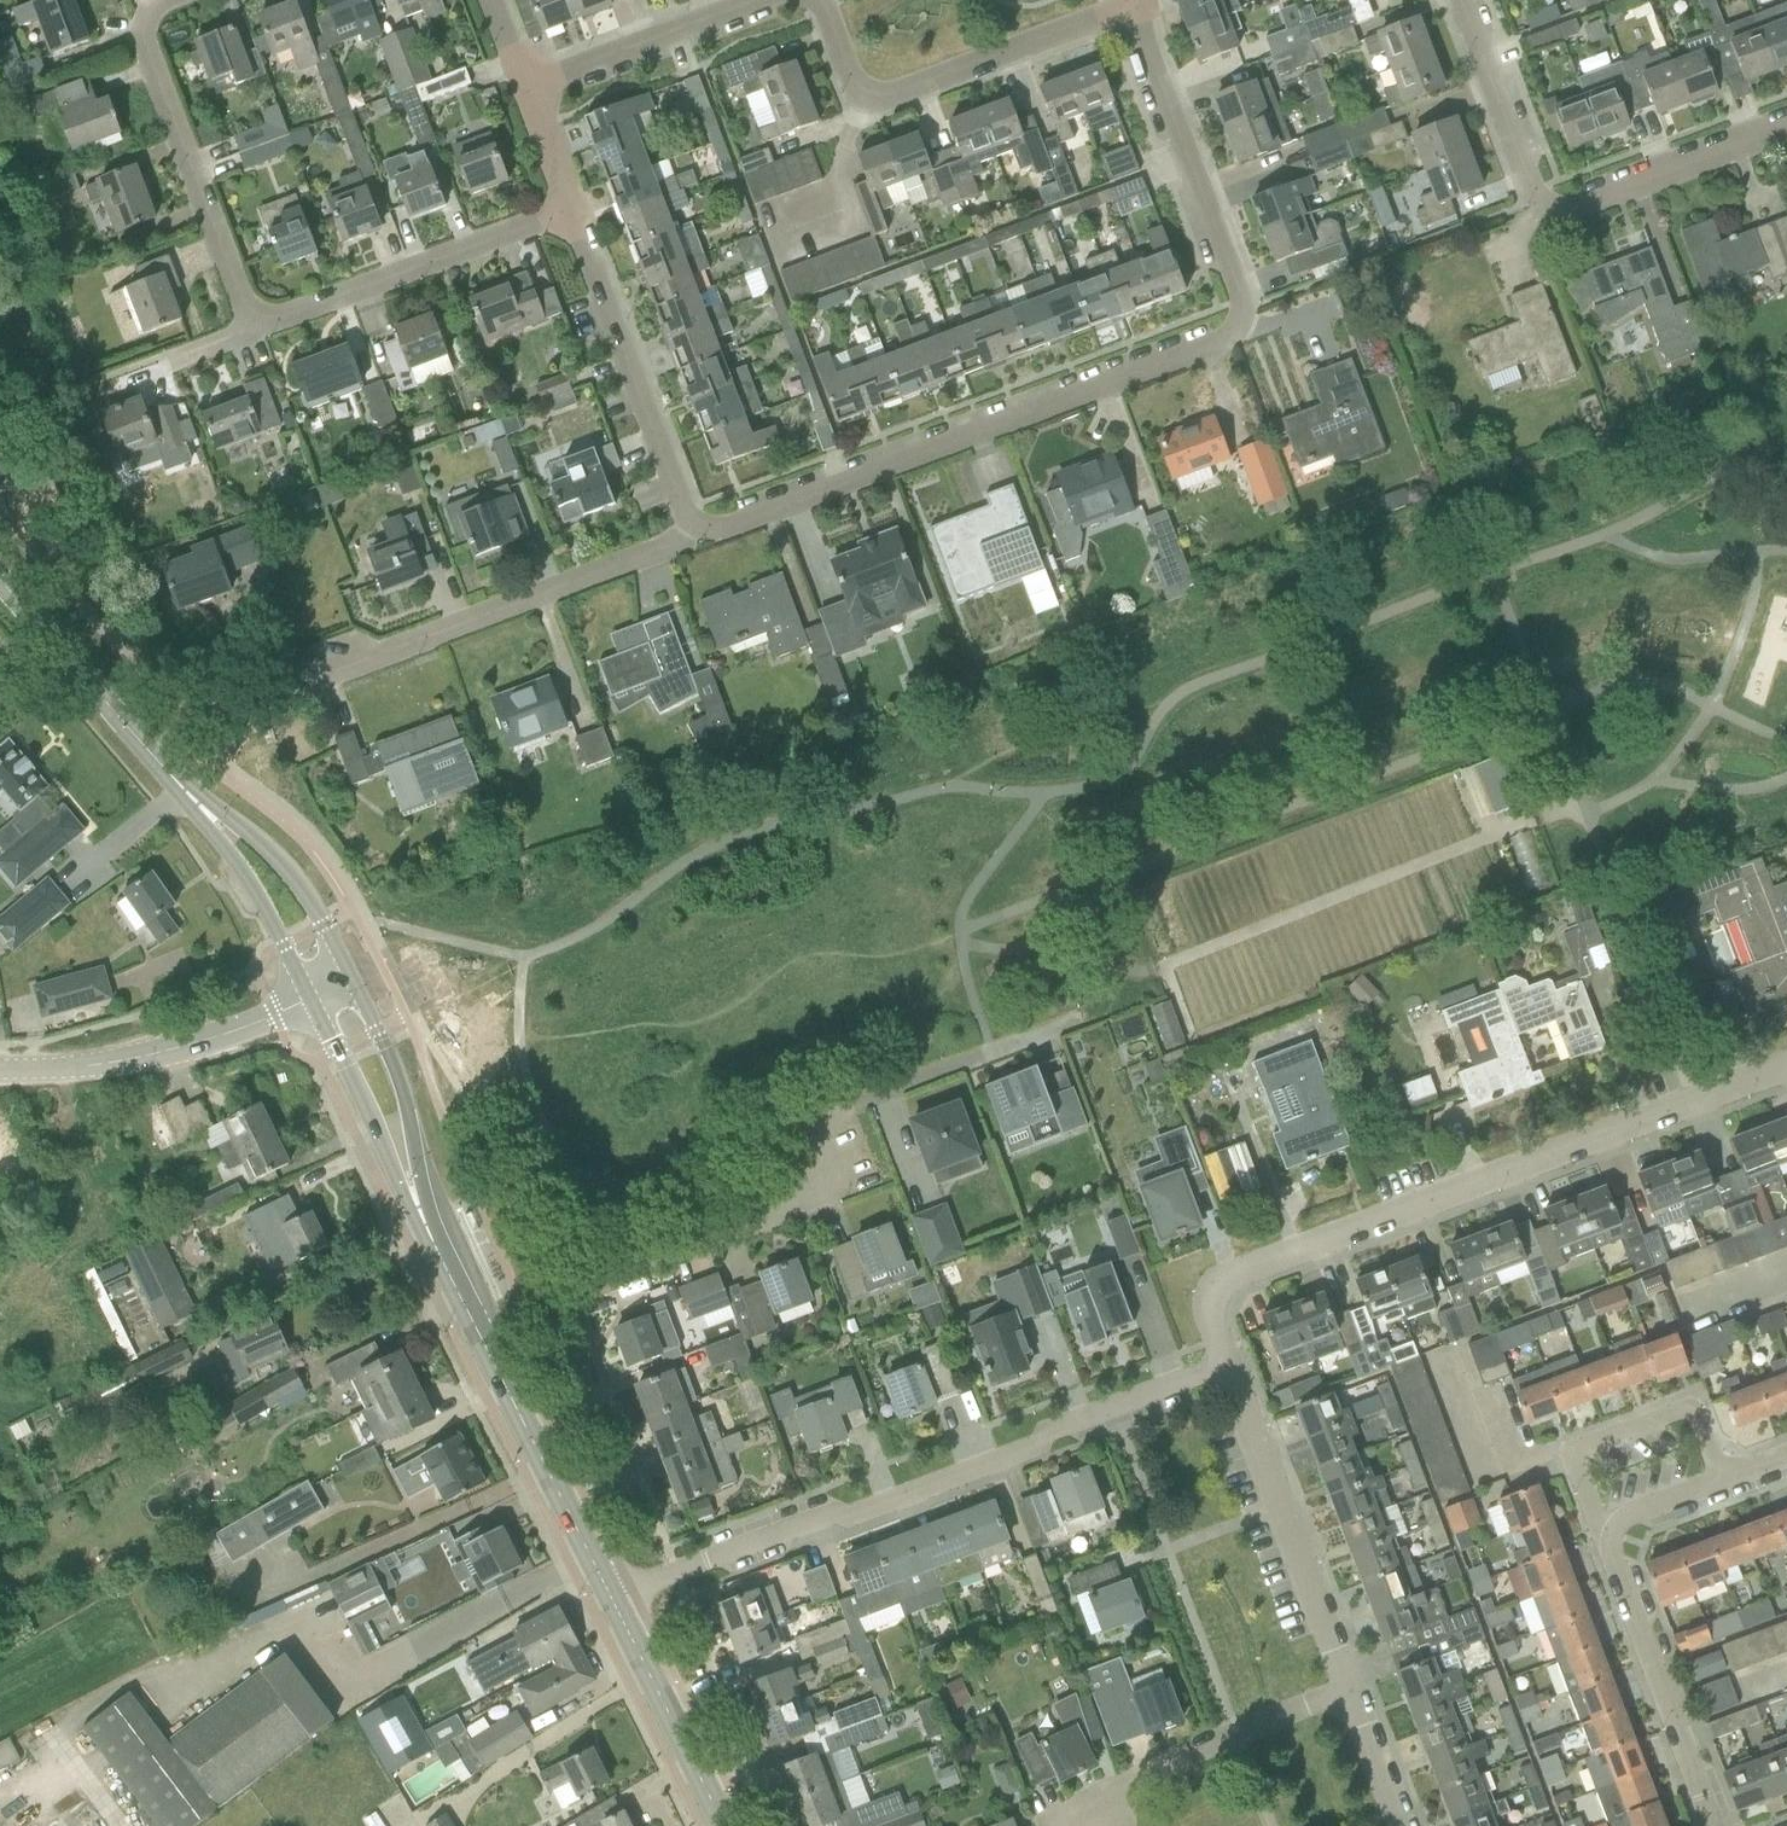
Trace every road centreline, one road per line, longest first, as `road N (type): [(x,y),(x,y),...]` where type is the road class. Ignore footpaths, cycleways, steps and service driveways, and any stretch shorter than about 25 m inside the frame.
road 1 (residential): [(692,525),(717,534),(1224,338),(1240,296),(1133,9)]
road 2 (residential): [(476,1329),(787,1211),(843,1110),(1084,1017)]
road 3 (residential): [(1228,1365),(1207,1320),(1213,1296),(1230,1279),(1786,1070)]
road 4 (residential): [(571,205),(253,323),(142,35),(148,8),(161,0)]
road 5 (residential): [(611,1597),(673,1567),(830,1512),(848,1517),(1033,1449),(1047,1431),(1228,1365)]
road 6 (residential): [(1460,0),(1529,185),(1558,209),(1582,208),(1786,130)]
road 7 (residential): [(322,677),(677,544),(692,525)]
road 8 (residential): [(810,0),(825,10),(851,78),(867,94),(888,96),(1133,9)]
road 9 (residential): [(1349,1691),(1228,1365)]
road 10 (residential): [(692,525),(571,205)]
road 11 (residential): [(0,1071),(128,1059),(309,1002)]
road 12 (residential): [(1610,1557),(1572,1456),(1690,1411),(1720,1484)]
road 13 (tertiary): [(611,1597),(476,1329)]
road 14 (residential): [(1093,1825),(1112,1789),(1349,1691)]
road 15 (residential): [(1716,1825),(1610,1557)]
road 16 (tertiary): [(353,980),(327,927),(266,853),(173,783)]
road 17 (tertiary): [(173,783),(0,575)]
road 18 (tertiary): [(429,1235),(410,1112),(353,980)]
road 19 (tertiary): [(309,1002),(429,1235)]
road 20 (tertiary): [(173,783),(253,889),(309,1002)]
road 21 (tertiary): [(722,1825),(611,1597)]
road 22 (residential): [(526,84),(756,0)]
road 23 (residential): [(1610,1557),(1611,1533),(1629,1518),(1720,1484)]
road 24 (residential): [(1399,1825),(1349,1691)]
road 25 (residential): [(571,205),(526,84)]

